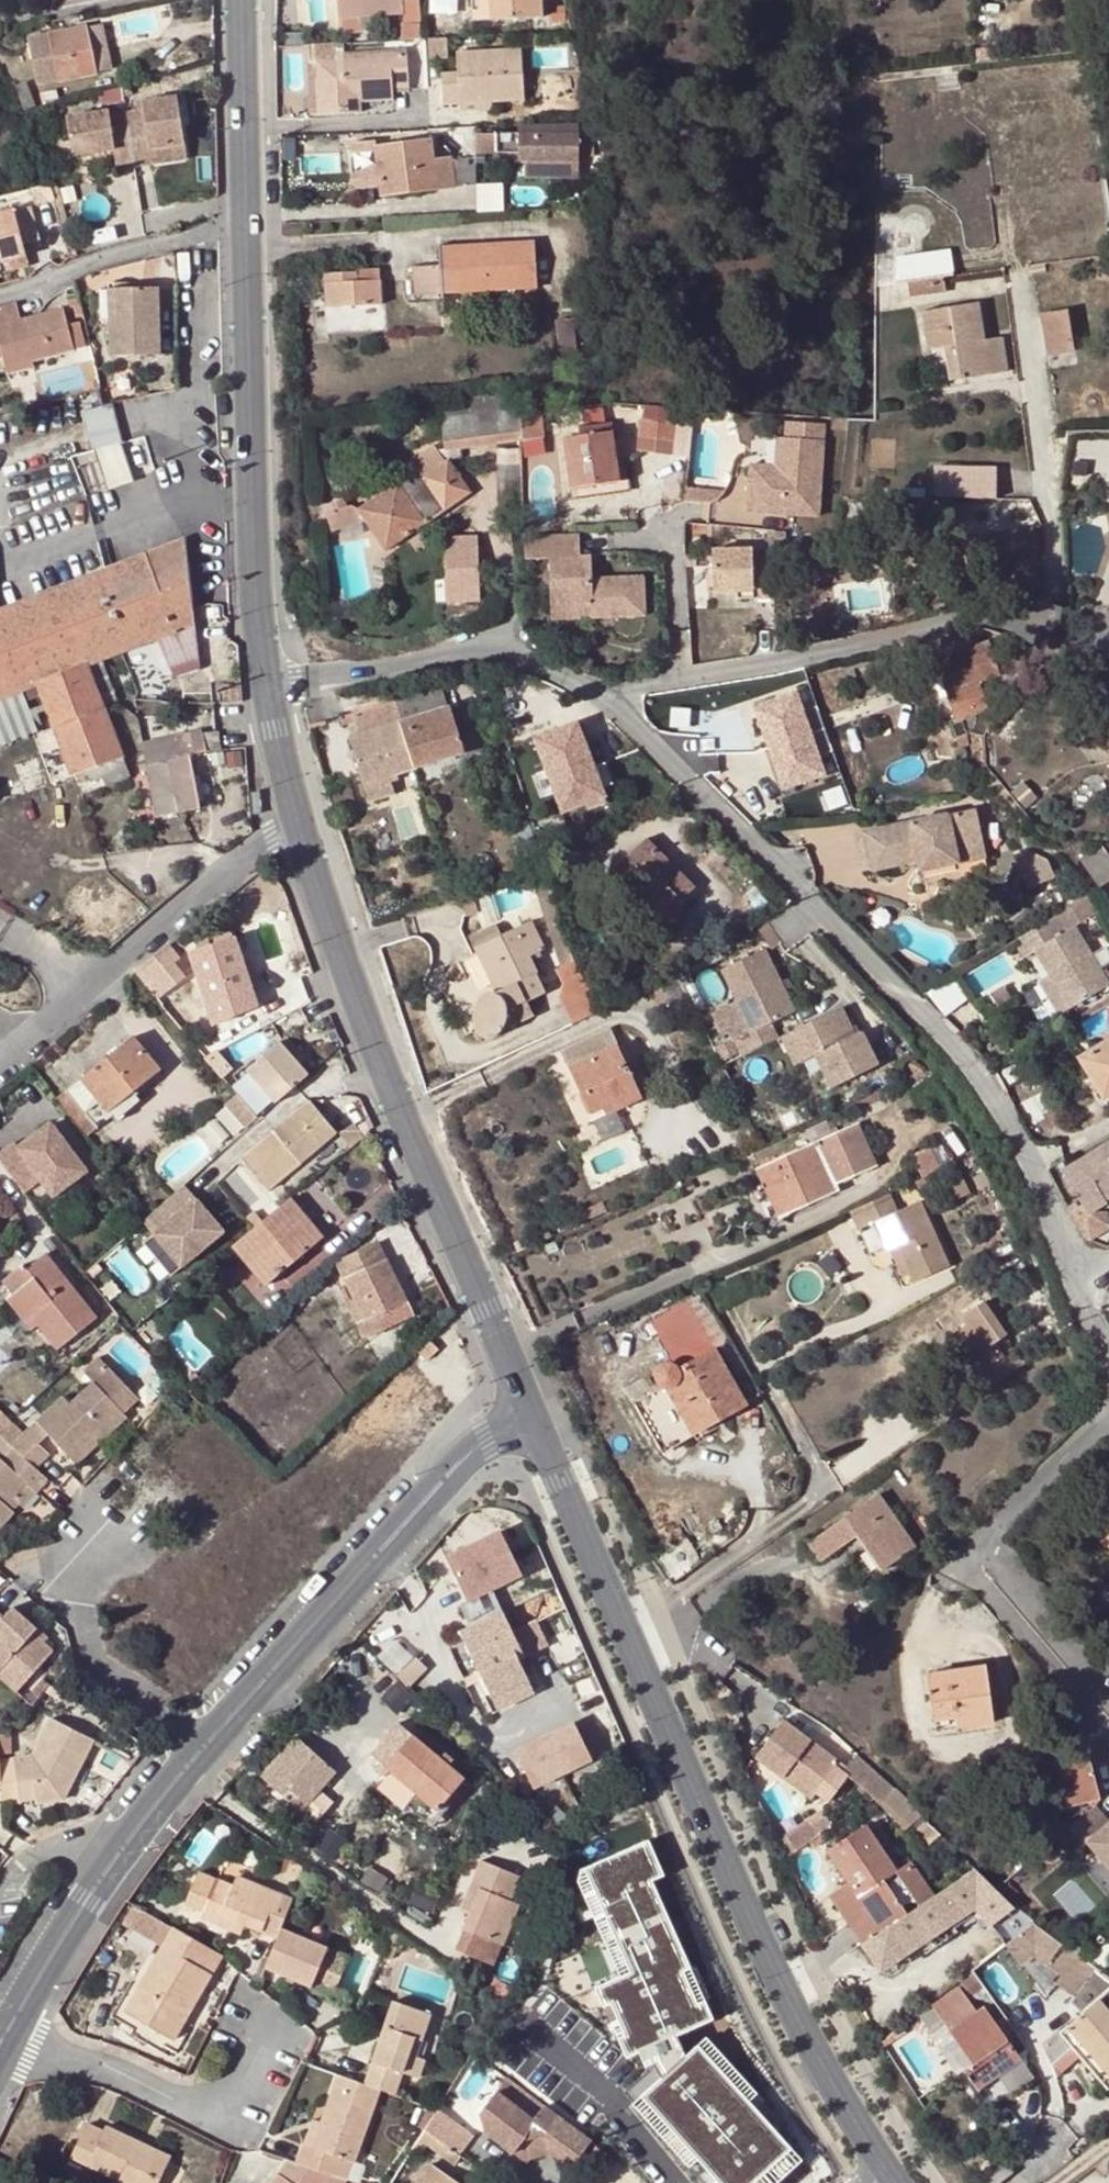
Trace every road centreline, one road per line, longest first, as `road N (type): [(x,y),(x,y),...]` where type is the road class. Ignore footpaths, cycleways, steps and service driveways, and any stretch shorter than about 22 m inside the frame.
road 1 (tertiary): [(529,1424),(789,2011),(888,2176)]
road 2 (residential): [(1072,1280),(1033,1166),(931,1021),(591,692)]
road 3 (tertiary): [(237,0),(260,681)]
road 4 (tertiary): [(291,814),(529,1424)]
road 5 (residential): [(591,692),(781,663),(984,617),(1072,650),(1108,645)]
road 6 (tertiary): [(214,1739),(423,1492),(465,1454),(529,1424)]
road 7 (residential): [(1108,1414),(985,1541),(976,1563),(1108,1743)]
road 8 (residential): [(591,692),(518,644),(260,681)]
road 9 (unclassified): [(7,2032),(200,2109),(225,2109),(266,2017)]
road 10 (residential): [(214,1739),(94,1655),(62,1583),(108,1527)]
road 11 (residential): [(85,990),(291,814)]
road 12 (tertiary): [(7,2032),(117,1860)]
road 13 (tertiary): [(117,1860),(214,1739)]
road 14 (tertiary): [(260,681),(291,814)]
road 15 (residential): [(117,1860),(52,1854),(13,1872),(0,1895)]

